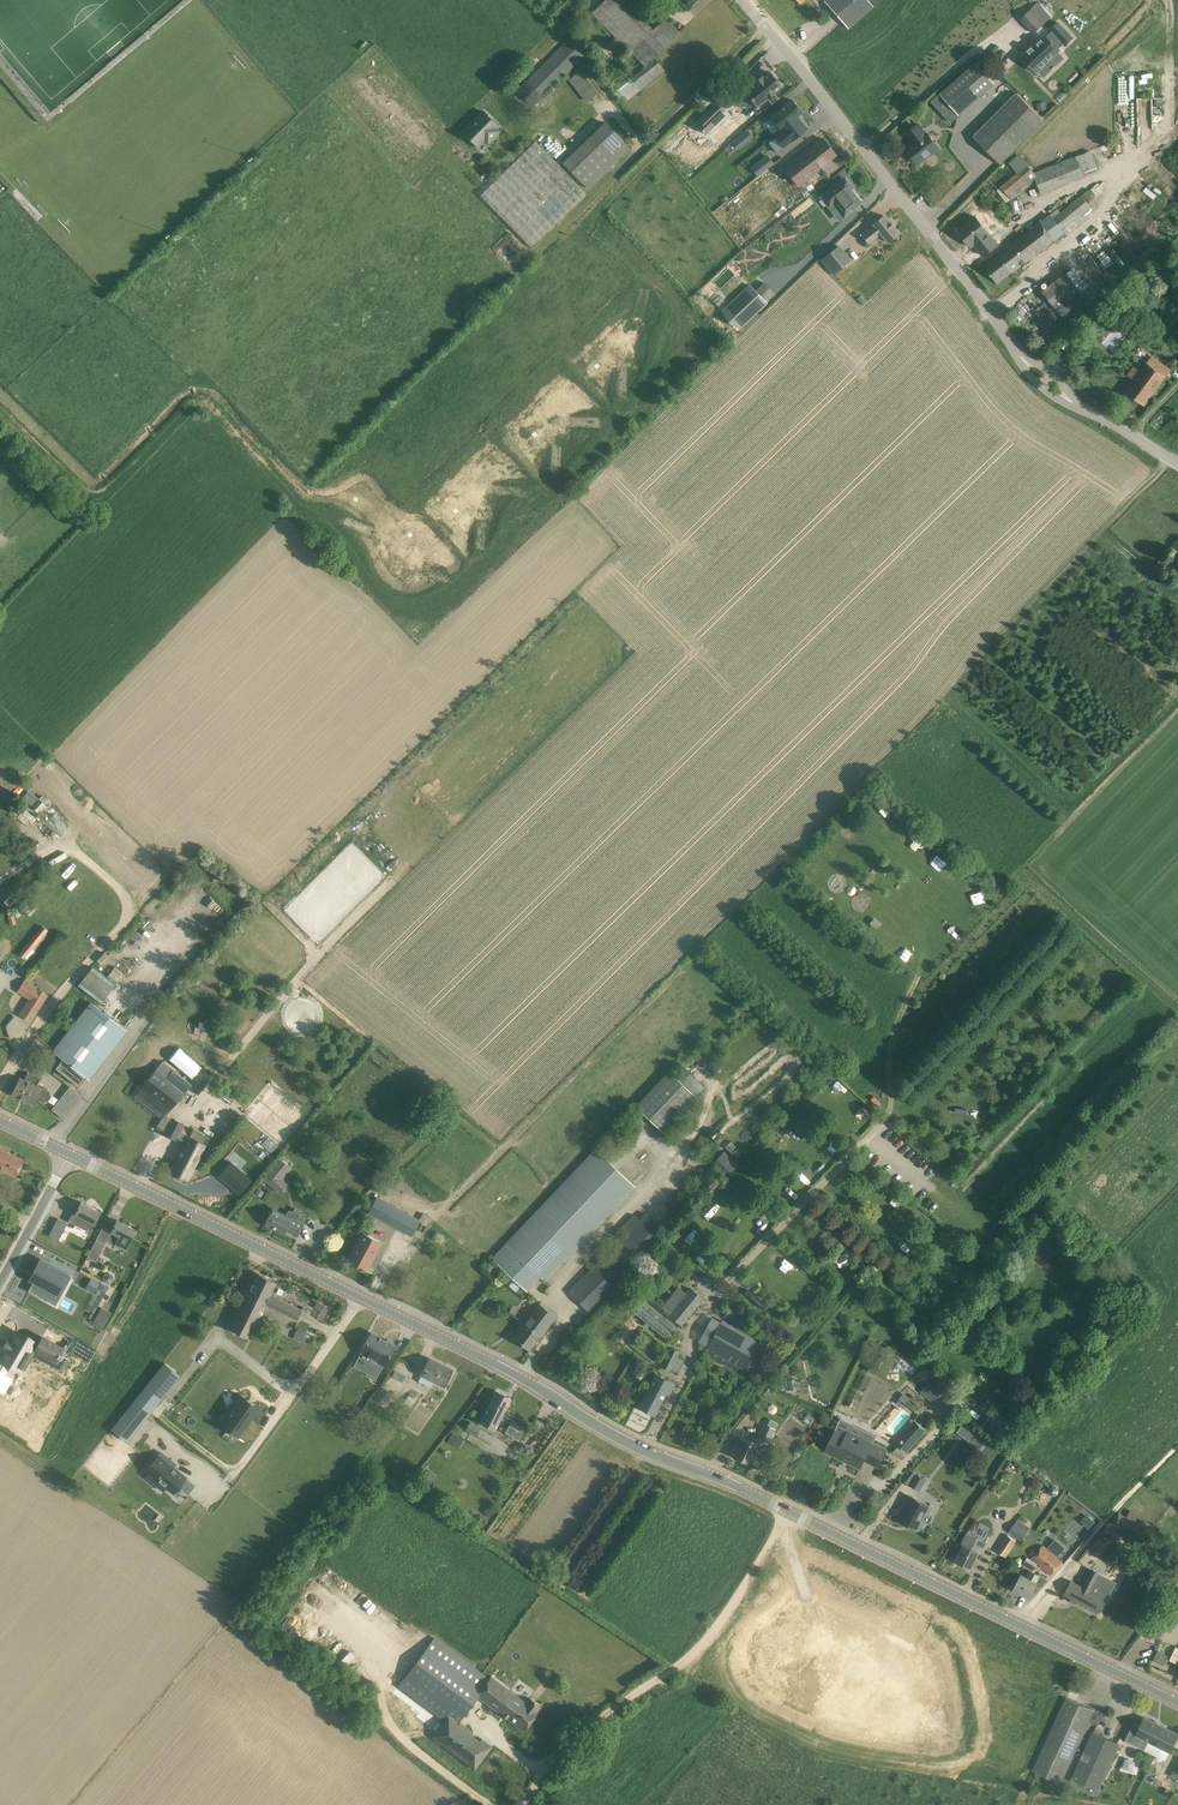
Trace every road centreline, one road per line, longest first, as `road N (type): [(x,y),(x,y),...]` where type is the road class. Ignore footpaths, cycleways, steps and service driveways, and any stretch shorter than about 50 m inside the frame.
road 1 (secondary): [(1177,1702),(738,1486),(635,1446),(505,1368),(67,1153)]
road 2 (unclassified): [(1019,356),(743,0)]
road 3 (track): [(521,1804),(572,1740),(691,1656),(741,1593),(787,1511)]
road 4 (unclassified): [(0,1282),(67,1153)]

